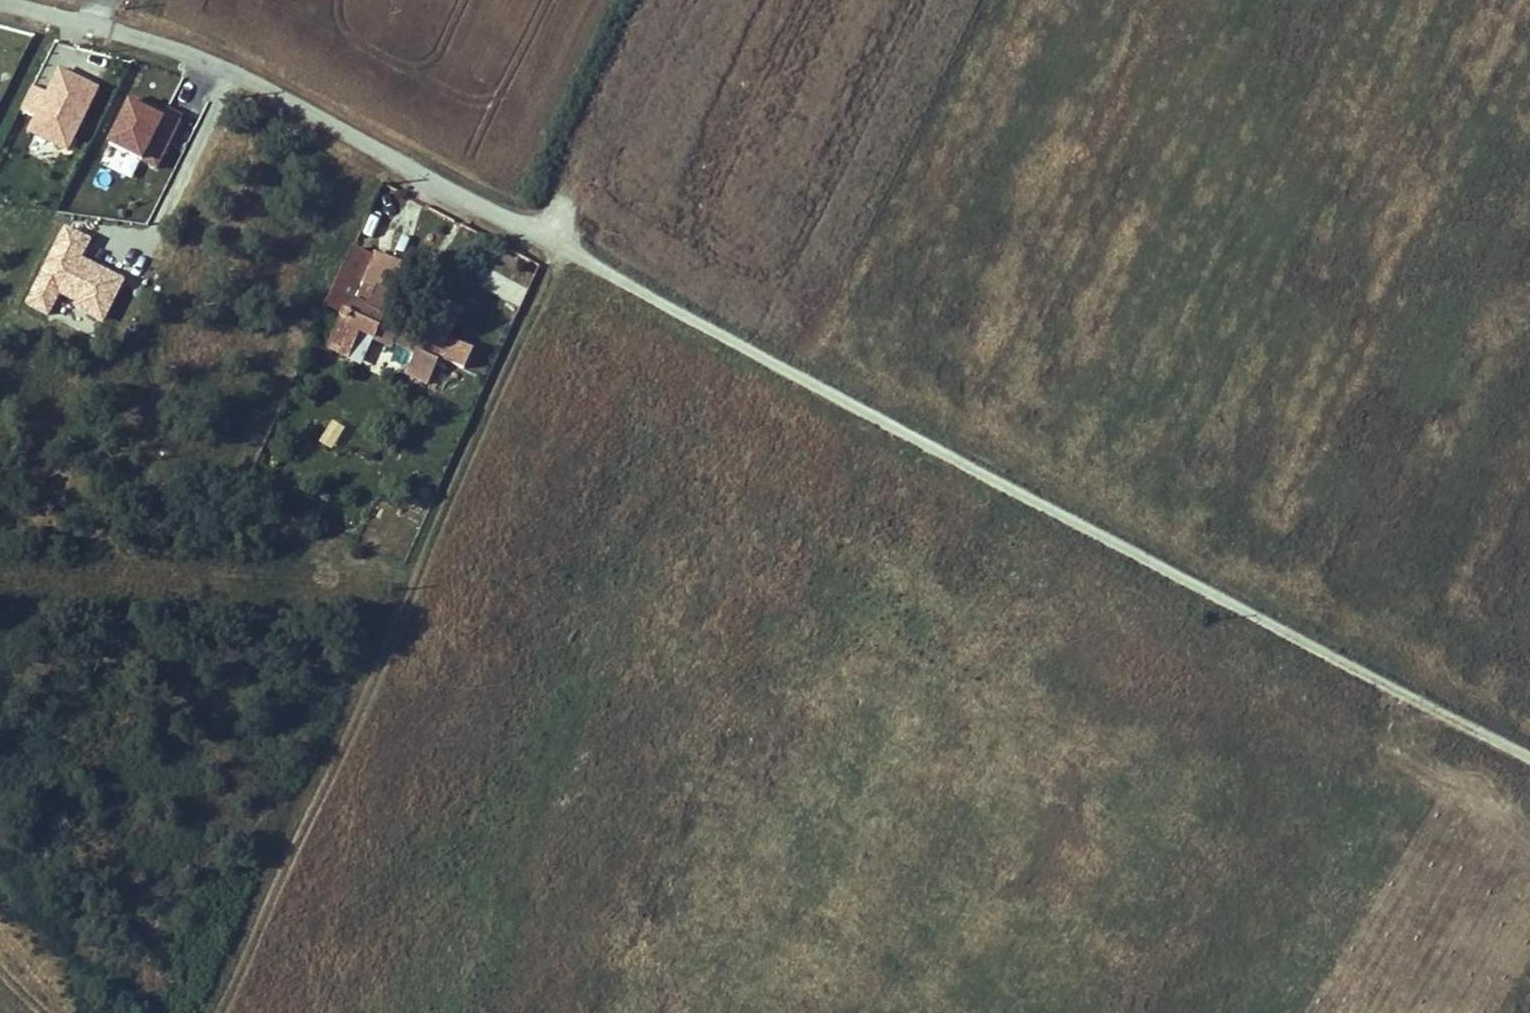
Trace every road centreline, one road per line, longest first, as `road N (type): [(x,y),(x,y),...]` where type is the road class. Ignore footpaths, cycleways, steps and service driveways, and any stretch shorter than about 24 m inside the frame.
road 1 (track): [(1529,765),(1098,554),(566,241)]
road 2 (residential): [(0,5),(258,79),(566,241)]

